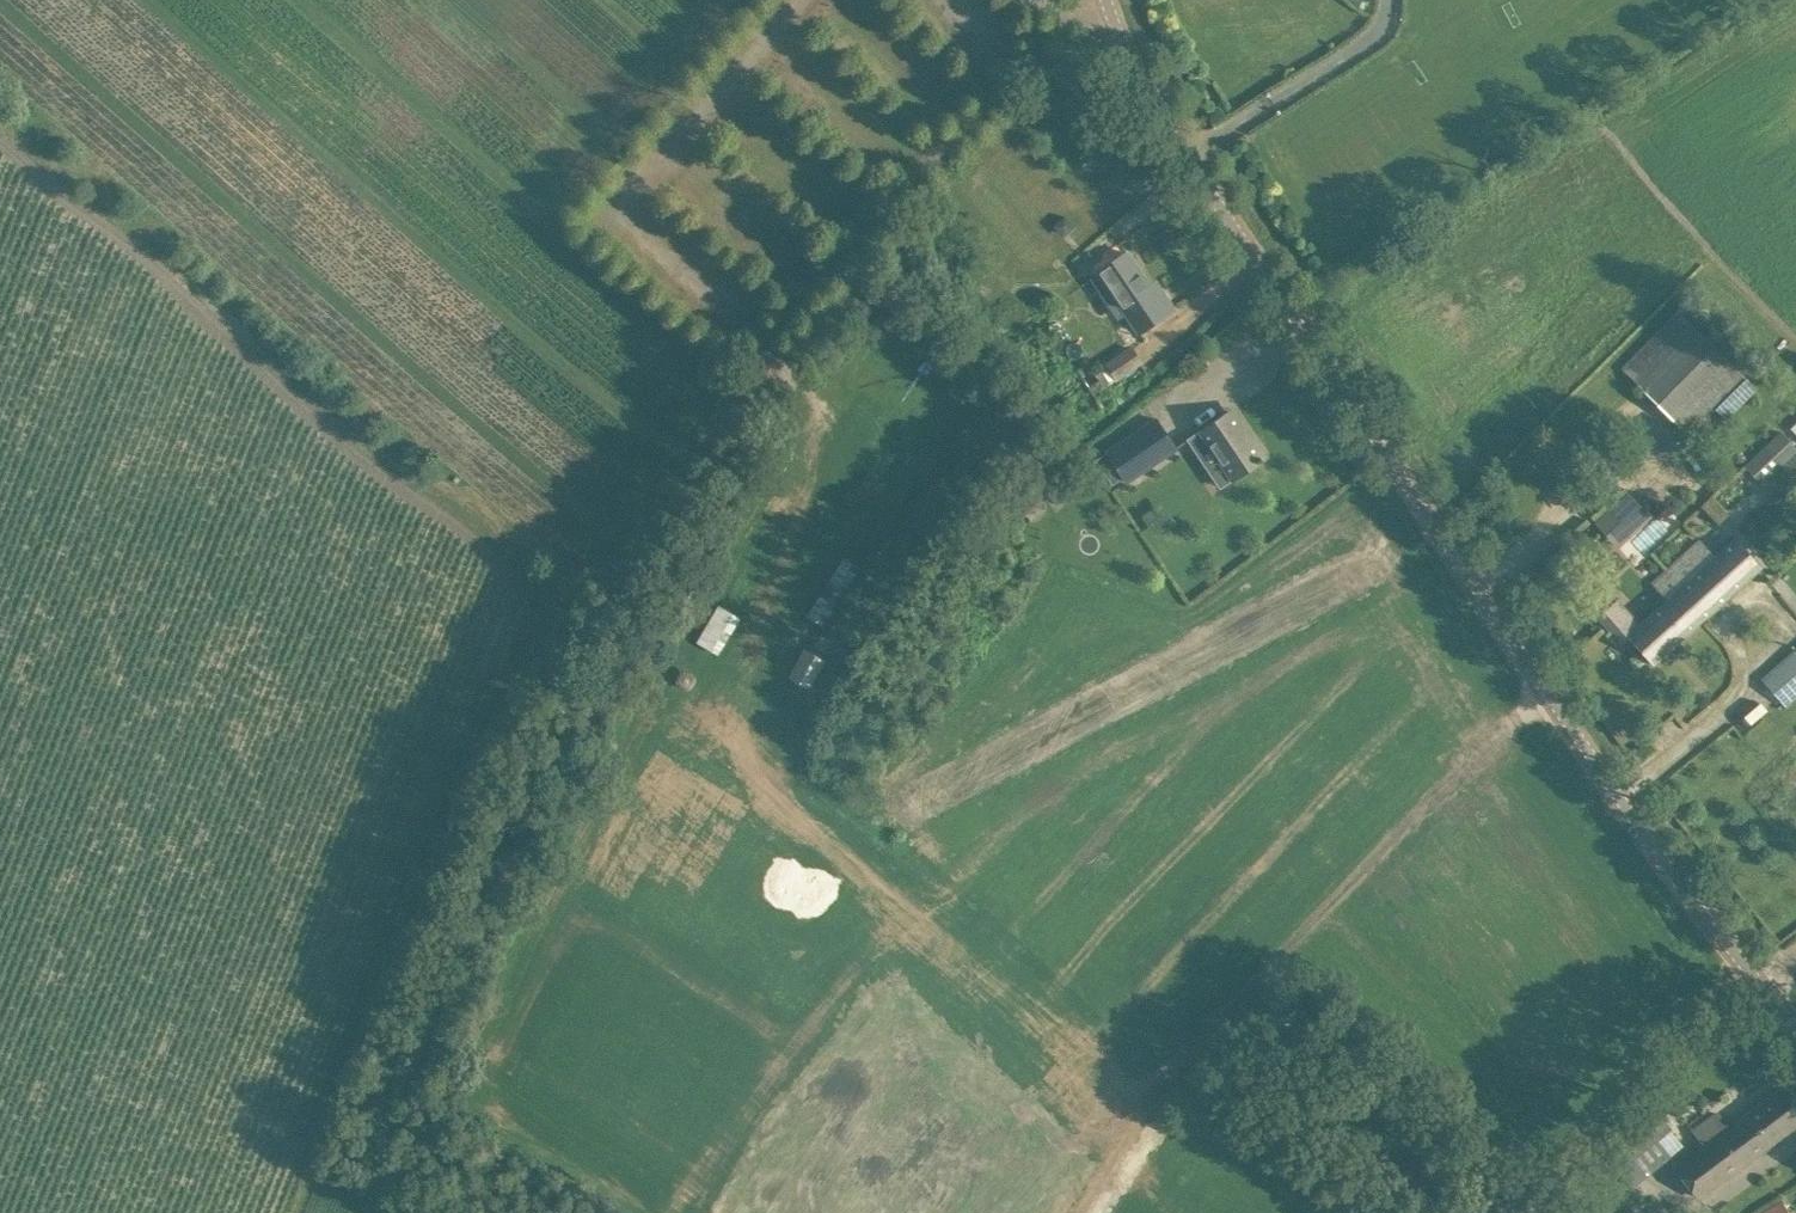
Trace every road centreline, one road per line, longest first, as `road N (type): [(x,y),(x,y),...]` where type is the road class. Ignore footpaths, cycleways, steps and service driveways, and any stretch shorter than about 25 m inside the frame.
road 1 (unclassified): [(1795,1037),(1569,726),(1189,156),(1102,0)]
road 2 (track): [(1729,946),(1521,1212)]

